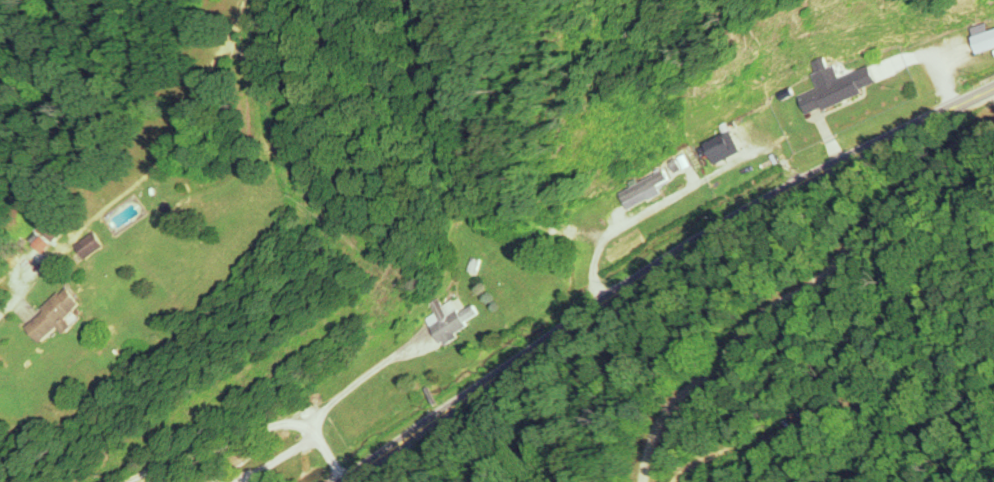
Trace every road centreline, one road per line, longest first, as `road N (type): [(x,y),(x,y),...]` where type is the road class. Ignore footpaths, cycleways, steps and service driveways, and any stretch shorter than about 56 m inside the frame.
road 1 (secondary): [(337,481),(993,88)]
road 2 (residential): [(343,478),(321,435),(284,423),(138,481)]

